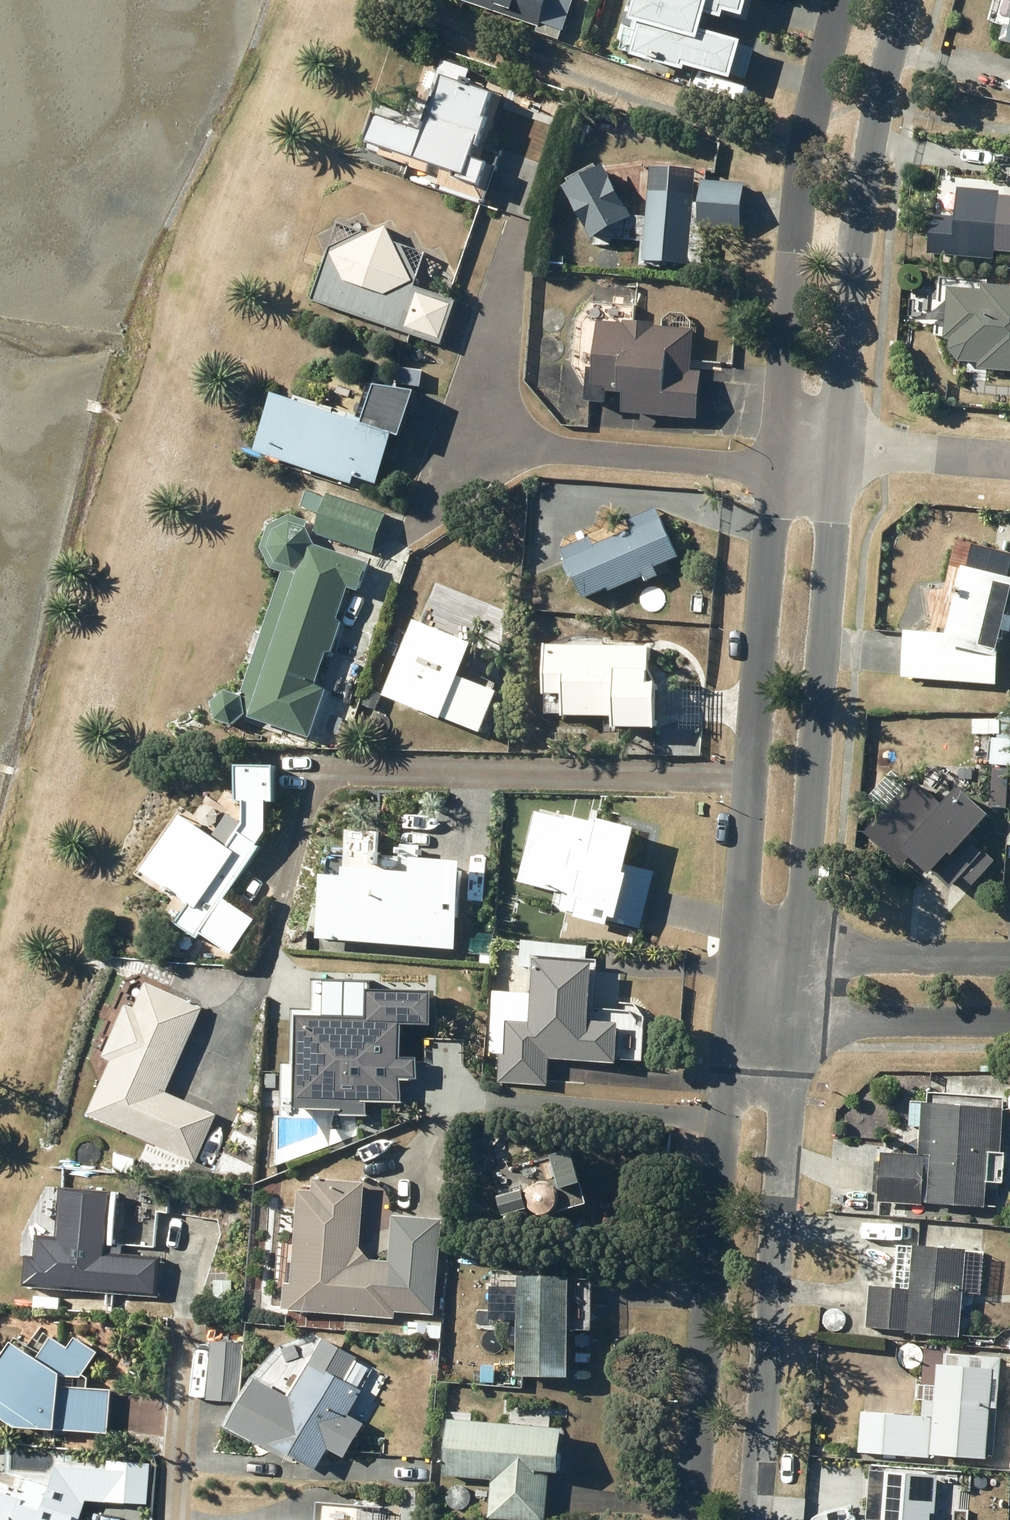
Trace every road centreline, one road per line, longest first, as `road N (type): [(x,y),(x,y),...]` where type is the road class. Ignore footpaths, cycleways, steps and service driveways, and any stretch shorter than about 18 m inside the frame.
road 1 (residential): [(695,1519),(734,979)]
road 2 (residential): [(787,981),(746,1519)]
road 3 (residential): [(827,453),(790,933)]
road 4 (residential): [(779,472),(813,130),(847,0)]
road 5 (residential): [(904,0),(866,130),(827,453)]
road 6 (residential): [(739,927),(779,472)]
road 7 (residential): [(452,447),(779,472)]
road 8 (residential): [(518,215),(452,447)]
road 9 (residential): [(1009,988),(787,981)]
road 10 (residential): [(790,933),(1009,939)]
road 11 (residential): [(827,453),(1009,463)]

